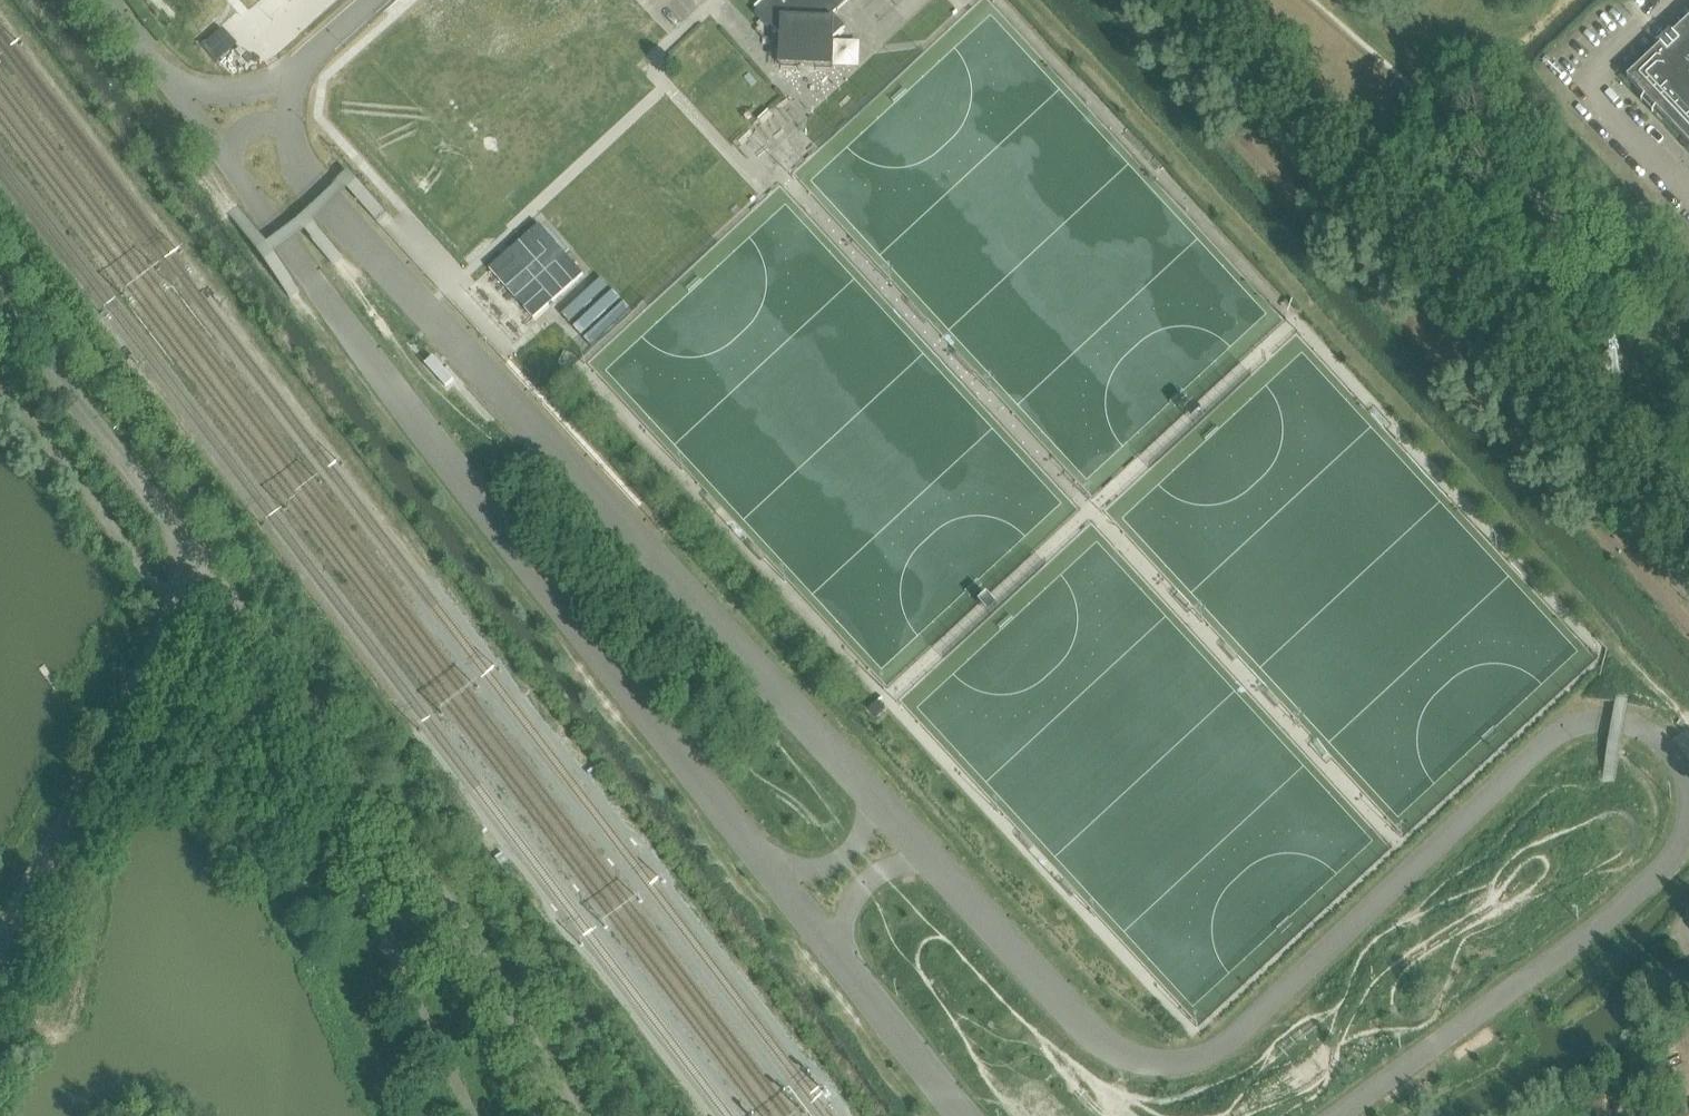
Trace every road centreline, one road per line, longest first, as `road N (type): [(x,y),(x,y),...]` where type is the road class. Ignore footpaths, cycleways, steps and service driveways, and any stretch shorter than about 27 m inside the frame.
road 1 (tertiary): [(1688,571),(1174,0)]
road 2 (unclassified): [(1688,189),(1587,80),(1672,0)]

